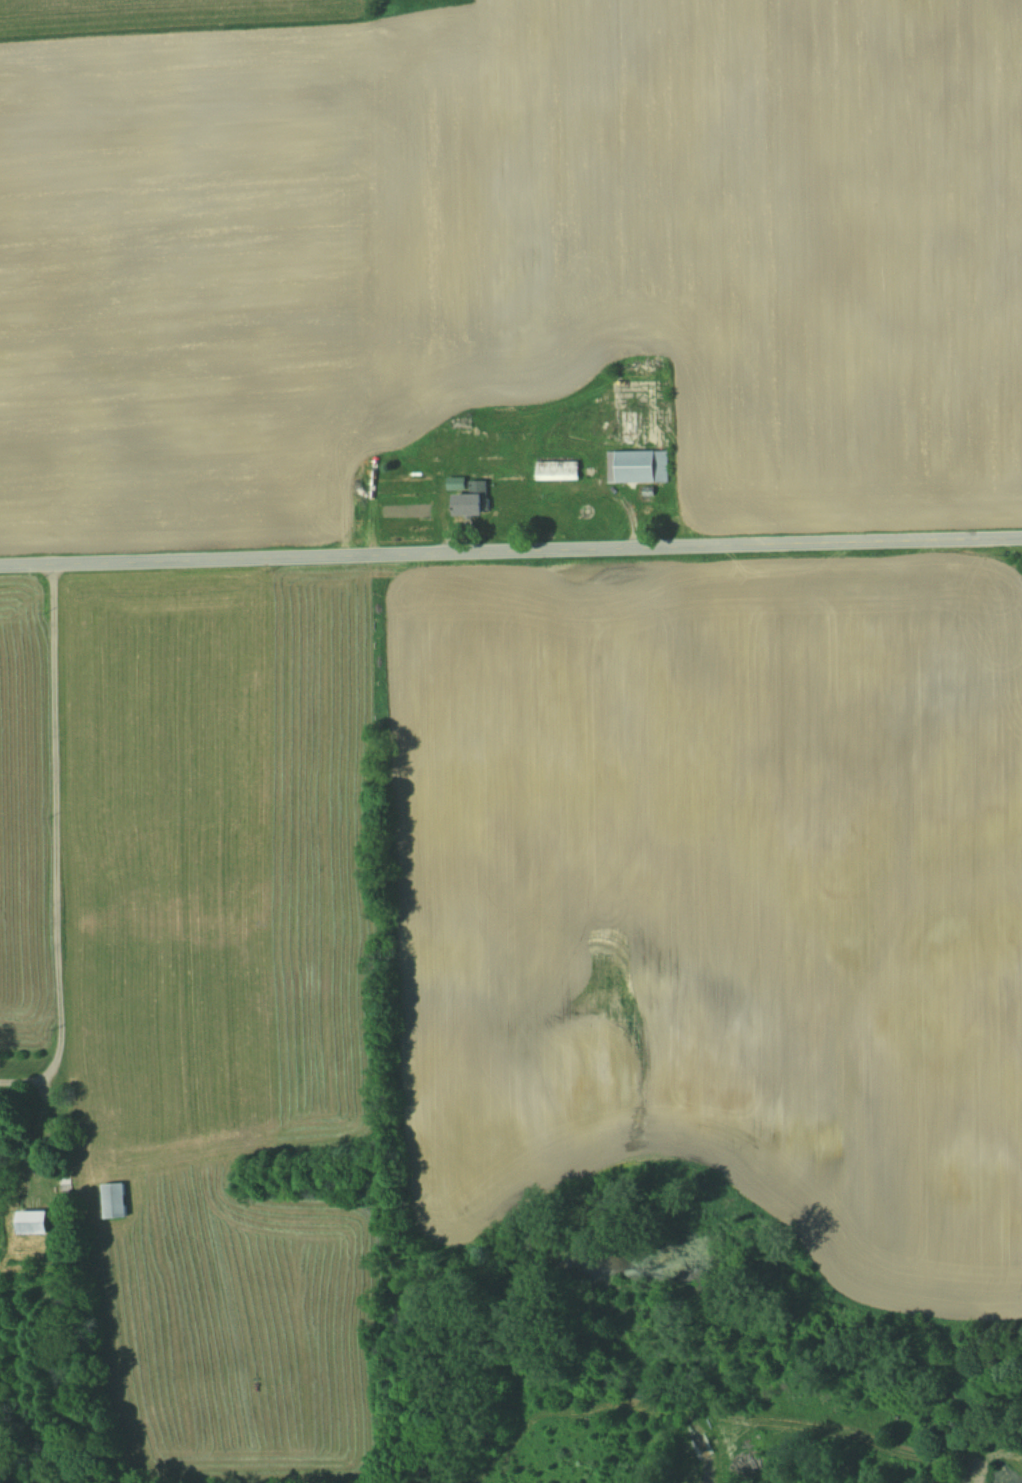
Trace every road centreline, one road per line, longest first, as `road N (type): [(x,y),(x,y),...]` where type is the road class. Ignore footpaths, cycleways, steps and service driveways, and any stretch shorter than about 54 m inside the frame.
road 1 (residential): [(0,566),(1021,541)]

